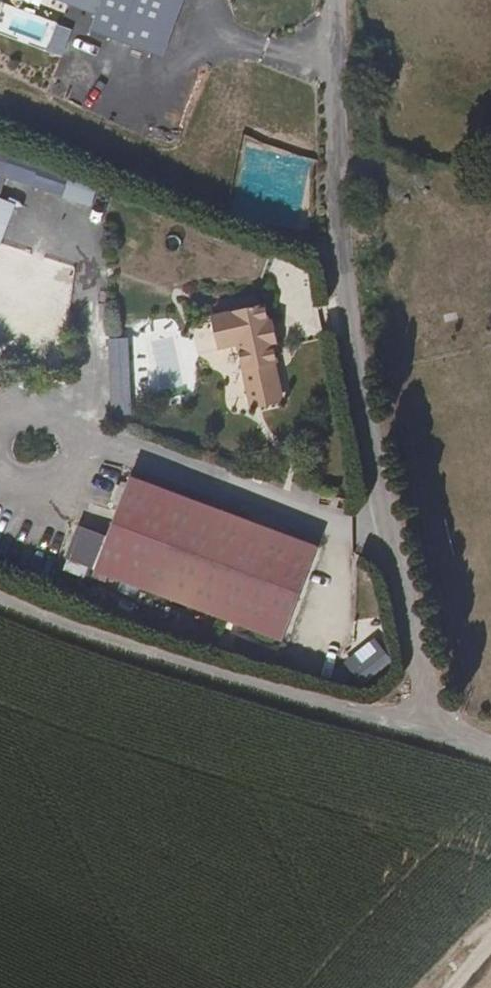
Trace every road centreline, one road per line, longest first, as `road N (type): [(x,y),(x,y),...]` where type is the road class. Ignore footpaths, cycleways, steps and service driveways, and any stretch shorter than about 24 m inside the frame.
road 1 (track): [(431,727),(358,381),(333,0)]
road 2 (track): [(0,598),(227,679),(431,727)]

